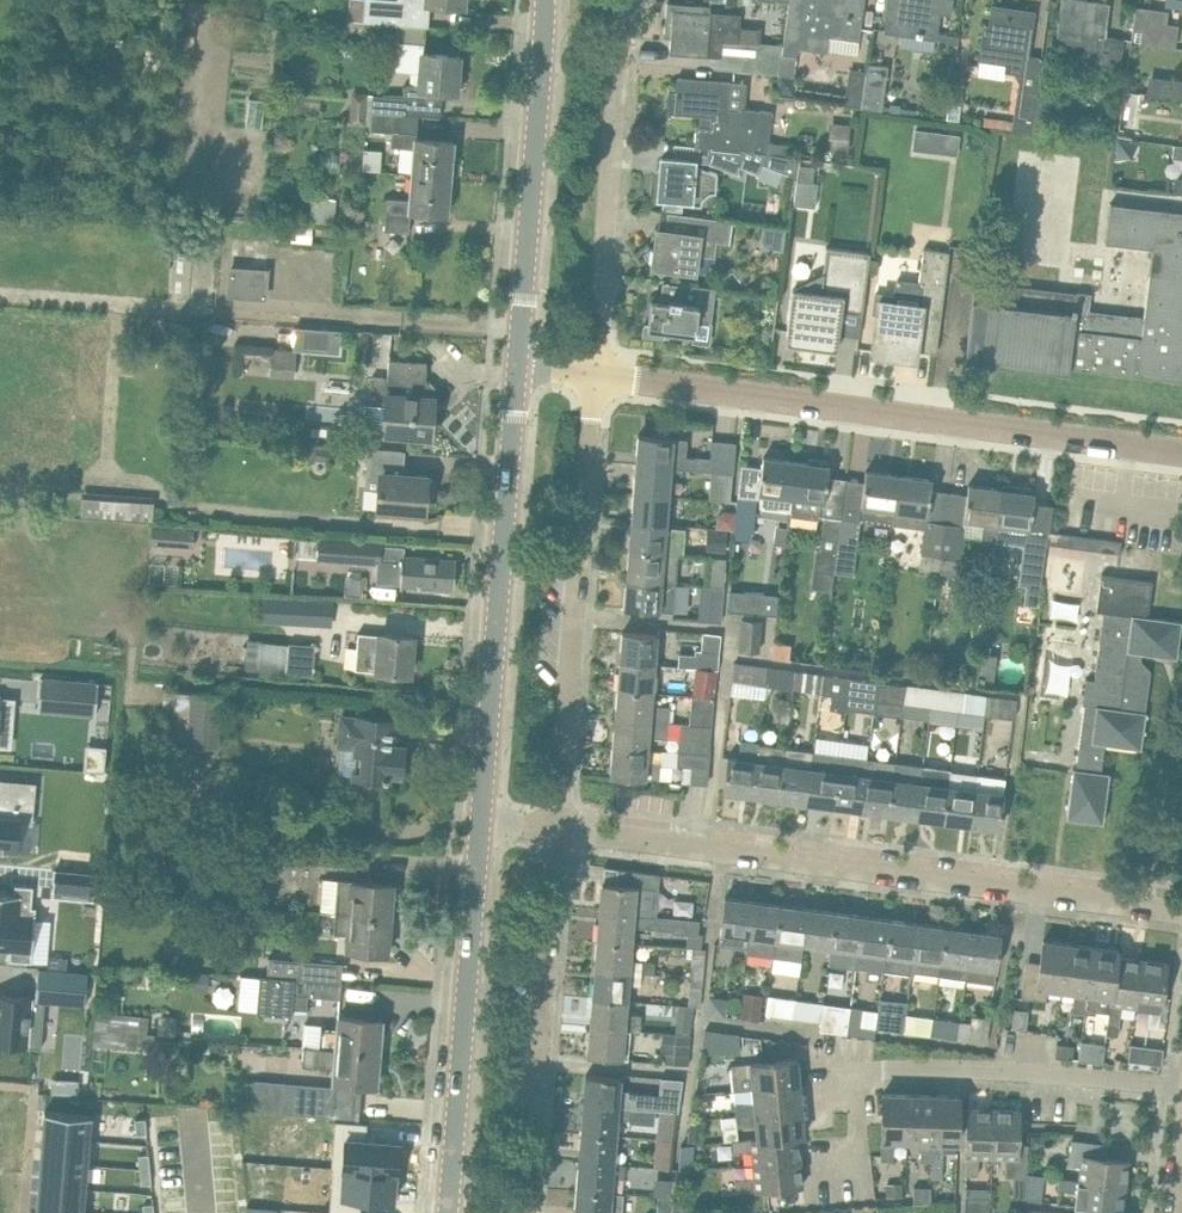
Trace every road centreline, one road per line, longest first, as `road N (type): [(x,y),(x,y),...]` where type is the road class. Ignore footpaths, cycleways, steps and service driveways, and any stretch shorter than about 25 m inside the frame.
road 1 (residential): [(1181,913),(557,827)]
road 2 (residential): [(1181,454),(593,375)]
road 3 (secondary): [(481,822),(517,365)]
road 4 (residential): [(557,827),(593,375)]
road 5 (residential): [(837,1167),(857,1139),(860,1073),(992,1070),(1181,1086)]
road 6 (secondary): [(448,1212),(481,822)]
road 7 (residential): [(512,1212),(527,1188),(557,827)]
road 8 (residential): [(593,375),(624,0)]
road 9 (secondary): [(517,365),(546,0)]

